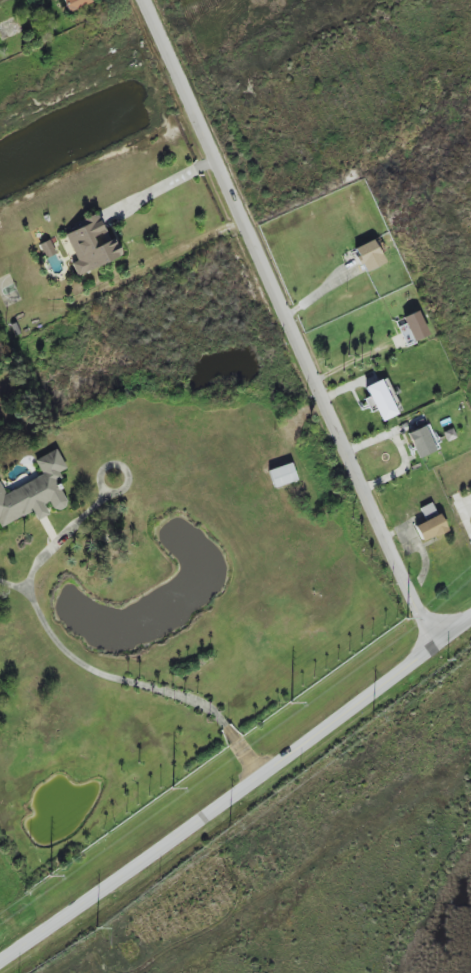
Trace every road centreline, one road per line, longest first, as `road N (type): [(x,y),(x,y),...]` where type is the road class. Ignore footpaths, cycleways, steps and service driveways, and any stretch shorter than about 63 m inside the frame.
road 1 (tertiary): [(439,643),(413,605),(141,0)]
road 2 (tertiary): [(470,619),(0,962)]

